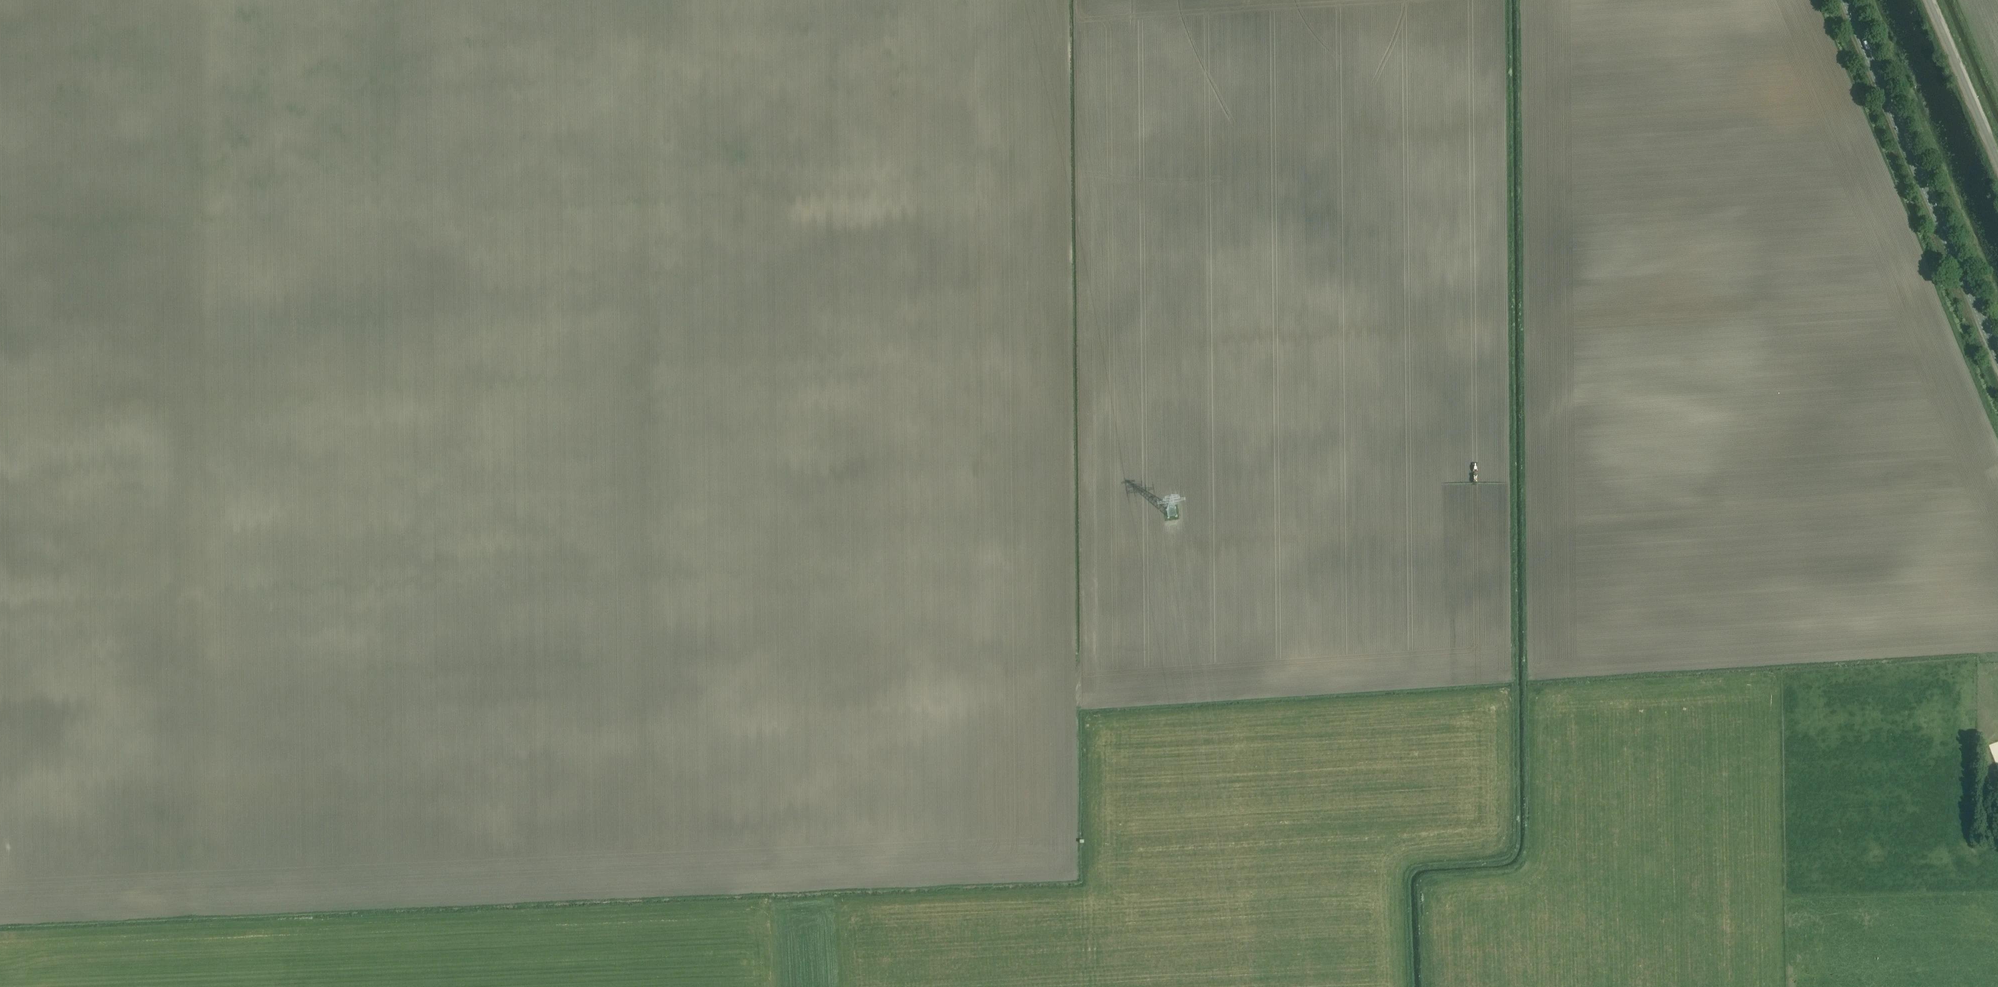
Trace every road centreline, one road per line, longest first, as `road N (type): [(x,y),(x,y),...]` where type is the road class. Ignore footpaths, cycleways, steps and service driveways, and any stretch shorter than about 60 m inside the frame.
road 1 (tertiary): [(1997,353),(1848,0)]
road 2 (unclassified): [(1997,160),(1929,0)]

